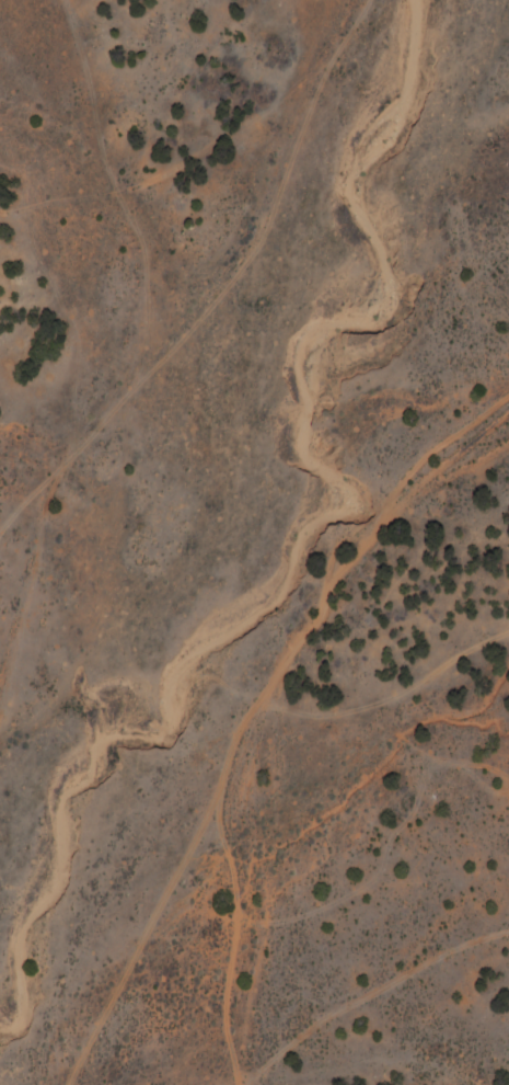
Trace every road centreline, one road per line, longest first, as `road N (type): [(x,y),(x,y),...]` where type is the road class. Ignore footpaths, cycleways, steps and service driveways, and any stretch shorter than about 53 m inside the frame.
road 1 (track): [(0,692),(36,489),(269,220),(364,0)]
road 2 (track): [(237,1084),(223,1016),(234,925),(231,875),(216,798),(234,728),(306,629),(335,544),(430,452),(508,398)]

